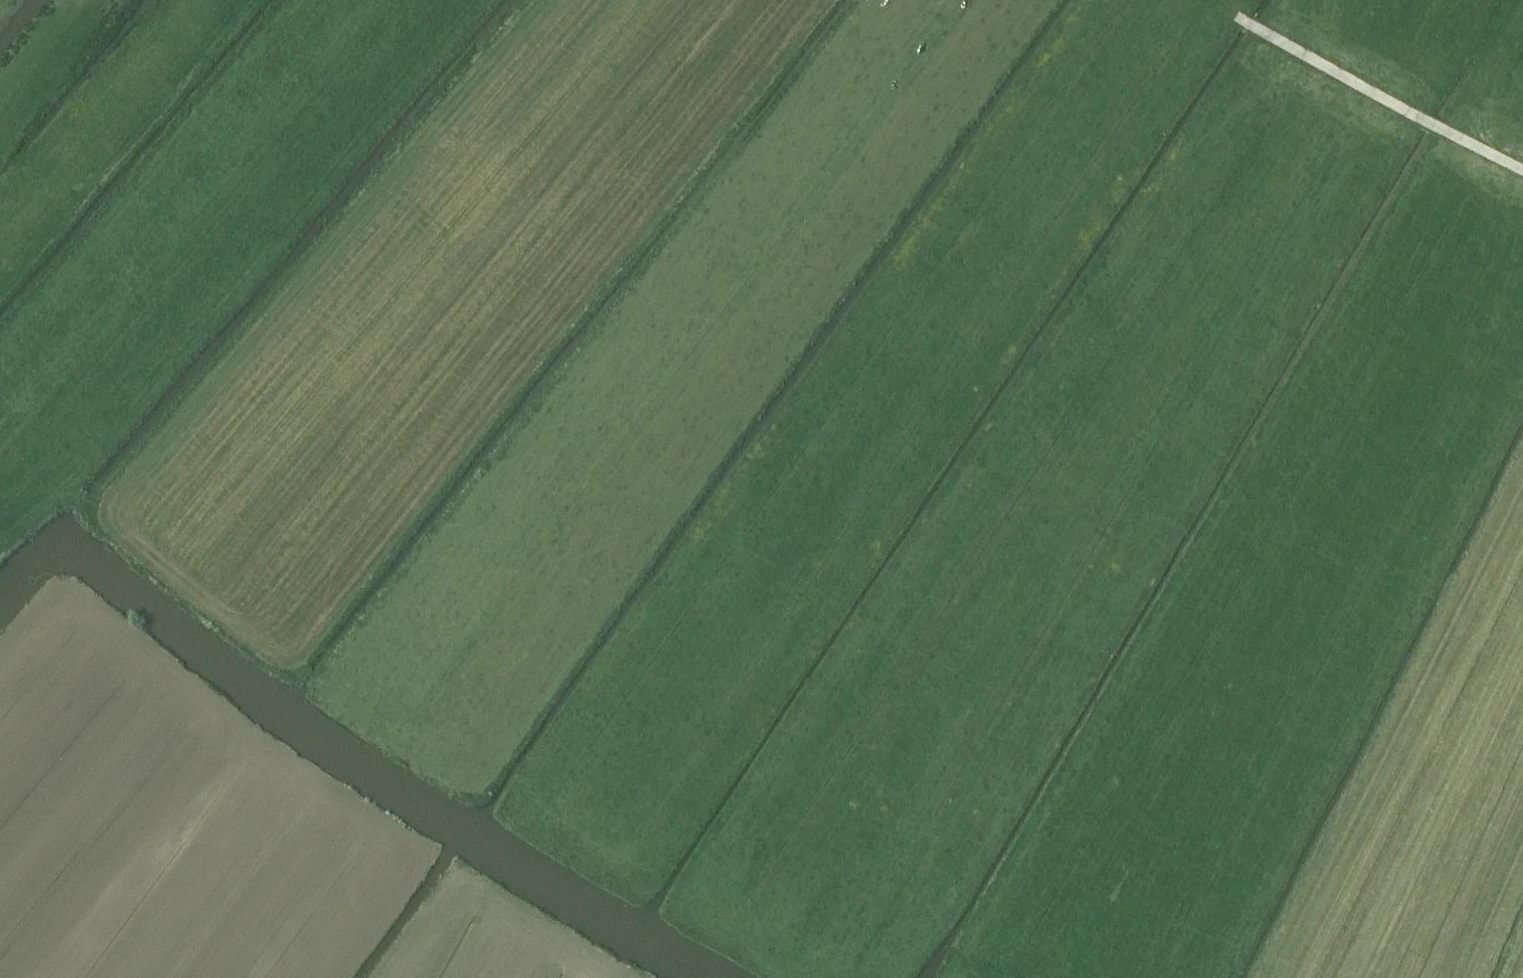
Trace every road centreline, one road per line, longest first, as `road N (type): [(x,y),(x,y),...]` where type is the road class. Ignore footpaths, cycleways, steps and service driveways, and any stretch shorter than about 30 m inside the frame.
road 1 (track): [(1522,169),(1252,31)]

